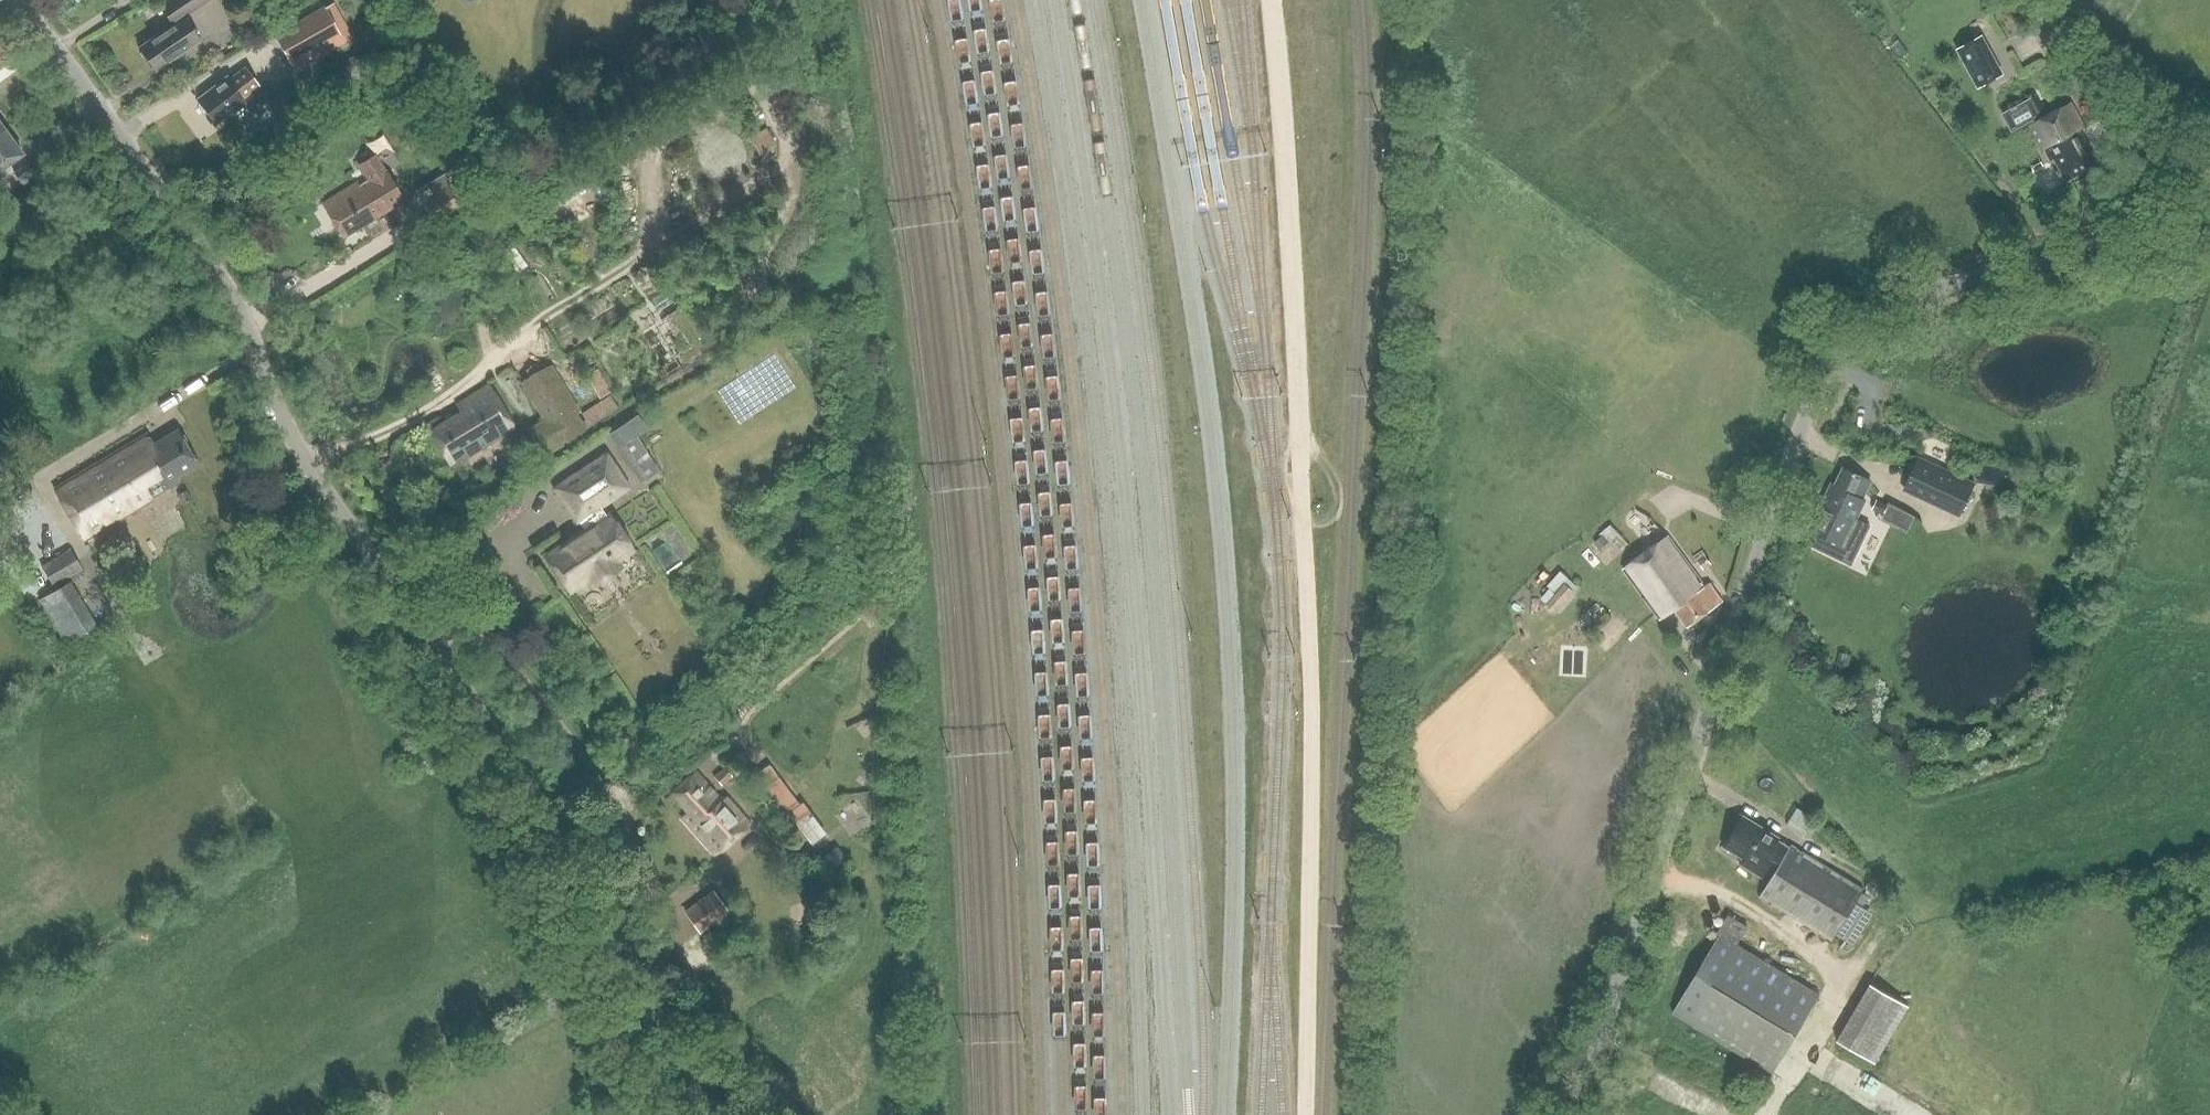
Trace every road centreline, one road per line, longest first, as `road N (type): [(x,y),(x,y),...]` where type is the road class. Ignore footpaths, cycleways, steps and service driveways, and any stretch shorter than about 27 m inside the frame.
road 1 (unclassified): [(712,1114),(682,1045),(602,915),(282,438),(216,276),(143,187),(14,0)]
road 2 (unclassified): [(1575,1114),(1797,428),(1839,354),(1873,319),(1913,295),(2129,239),(2209,206)]
road 3 (track): [(300,466),(420,411),(520,332),(651,250)]
road 4 (track): [(2031,0),(2209,181)]
road 5 (track): [(397,609),(535,542)]

